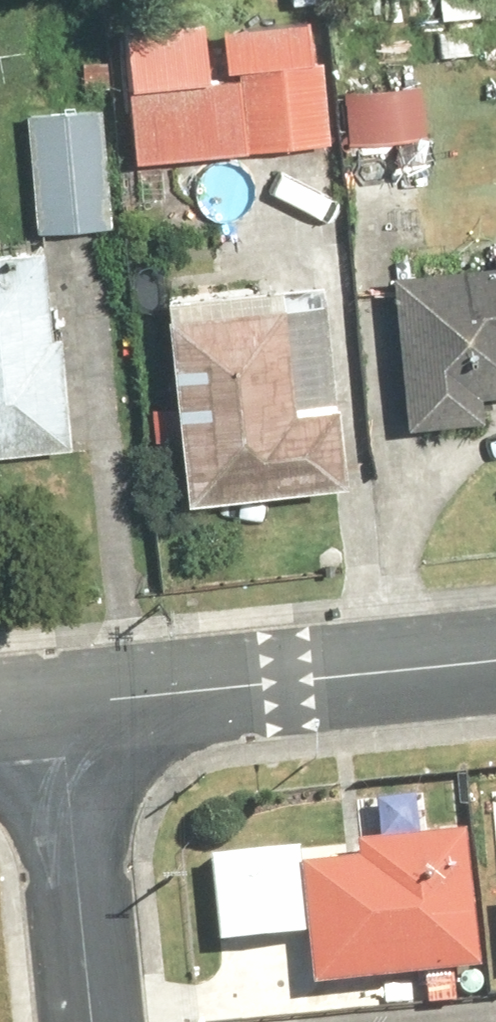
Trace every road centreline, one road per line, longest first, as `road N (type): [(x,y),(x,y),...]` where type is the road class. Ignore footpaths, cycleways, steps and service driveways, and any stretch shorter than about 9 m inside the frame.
road 1 (residential): [(59,702),(495,659)]
road 2 (residential): [(59,702),(91,1021)]

